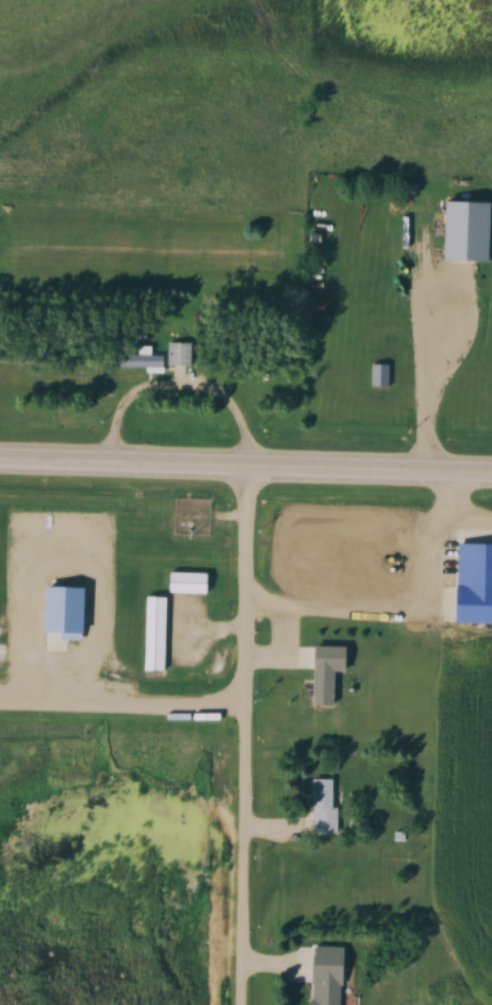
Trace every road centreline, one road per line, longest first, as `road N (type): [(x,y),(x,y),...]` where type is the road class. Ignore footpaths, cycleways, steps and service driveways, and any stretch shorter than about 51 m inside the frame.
road 1 (residential): [(245,469),(237,1004)]
road 2 (primary): [(491,477),(0,462)]
road 3 (residential): [(0,701),(238,710)]

